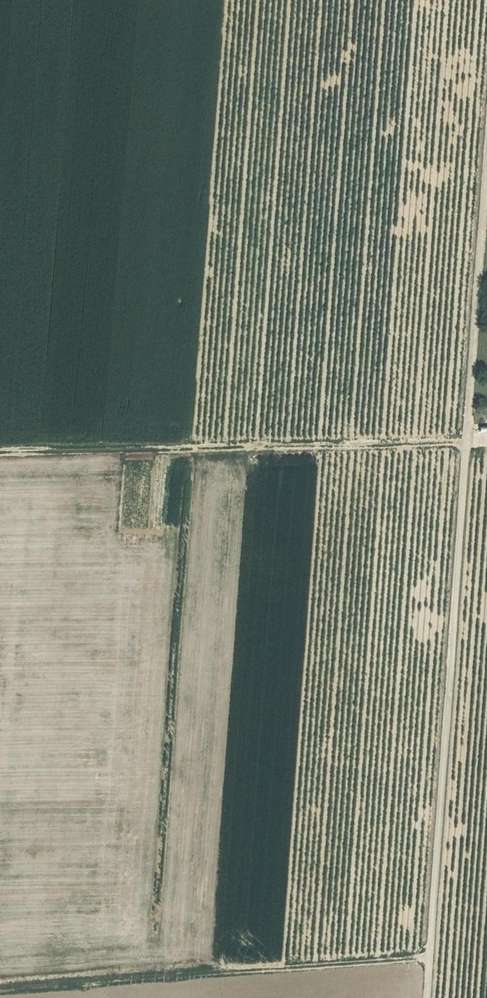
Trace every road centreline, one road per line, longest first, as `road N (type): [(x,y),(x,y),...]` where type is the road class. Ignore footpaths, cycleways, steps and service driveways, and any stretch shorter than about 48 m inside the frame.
road 1 (track): [(429,997),(486,185)]
road 2 (track): [(0,452),(486,444)]
road 3 (track): [(0,985),(433,948)]

